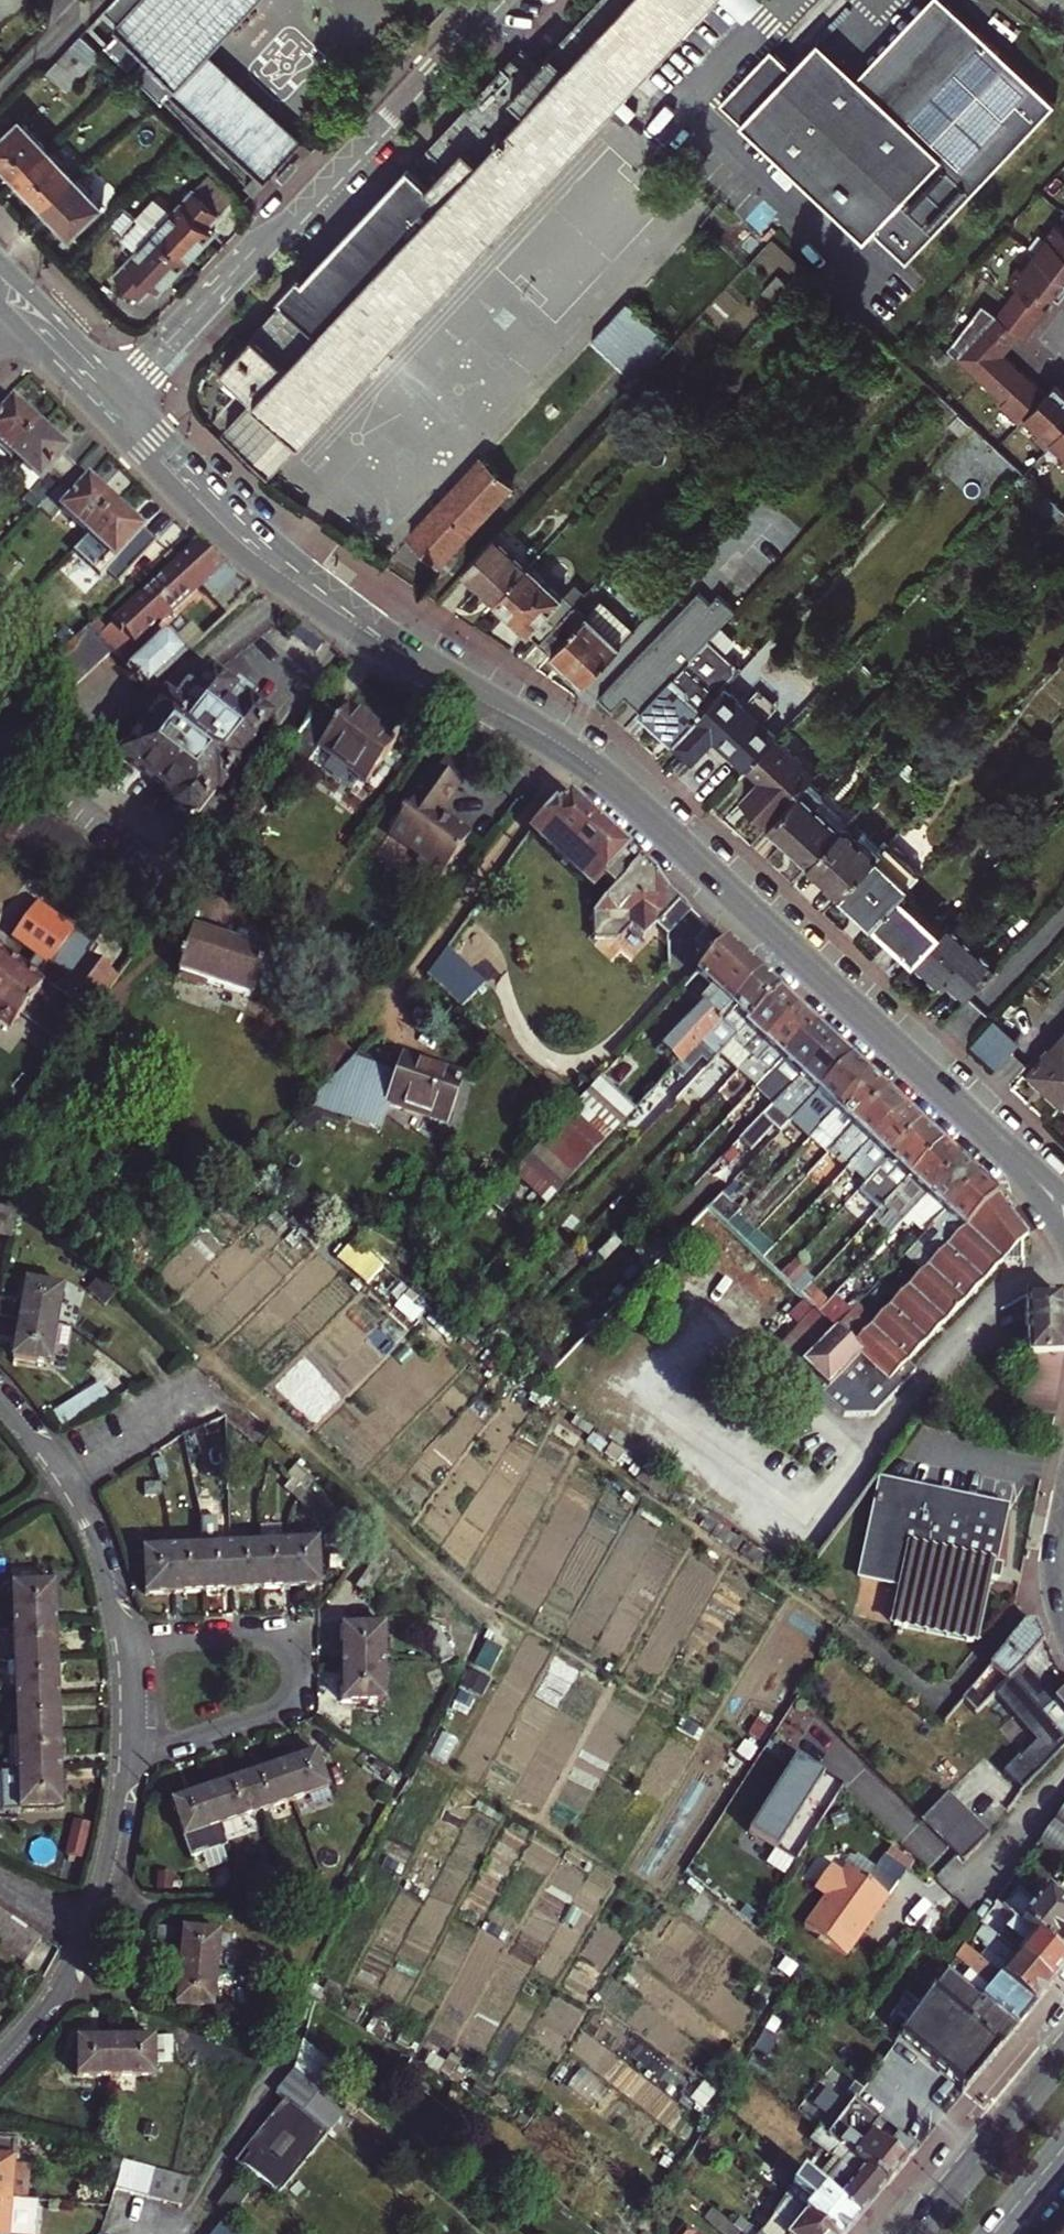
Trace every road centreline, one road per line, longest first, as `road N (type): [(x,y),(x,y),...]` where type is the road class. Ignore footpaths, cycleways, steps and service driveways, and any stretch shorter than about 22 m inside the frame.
road 1 (secondary): [(111,402),(217,511),(318,595),(454,686),(554,739),(618,789),(1015,1158)]
road 2 (residential): [(494,0),(111,402)]
road 3 (residential): [(126,1764),(280,1710),(297,1673),(288,1652),(261,1641),(128,1647)]
road 4 (residential): [(0,2057),(50,1999),(81,1938),(126,1764)]
road 5 (residential): [(128,1647),(88,1524),(42,1447),(0,1399)]
road 6 (primary): [(1063,2050),(914,2233)]
road 7 (secondary): [(8,296),(111,402)]
road 8 (residential): [(0,95),(92,0)]

